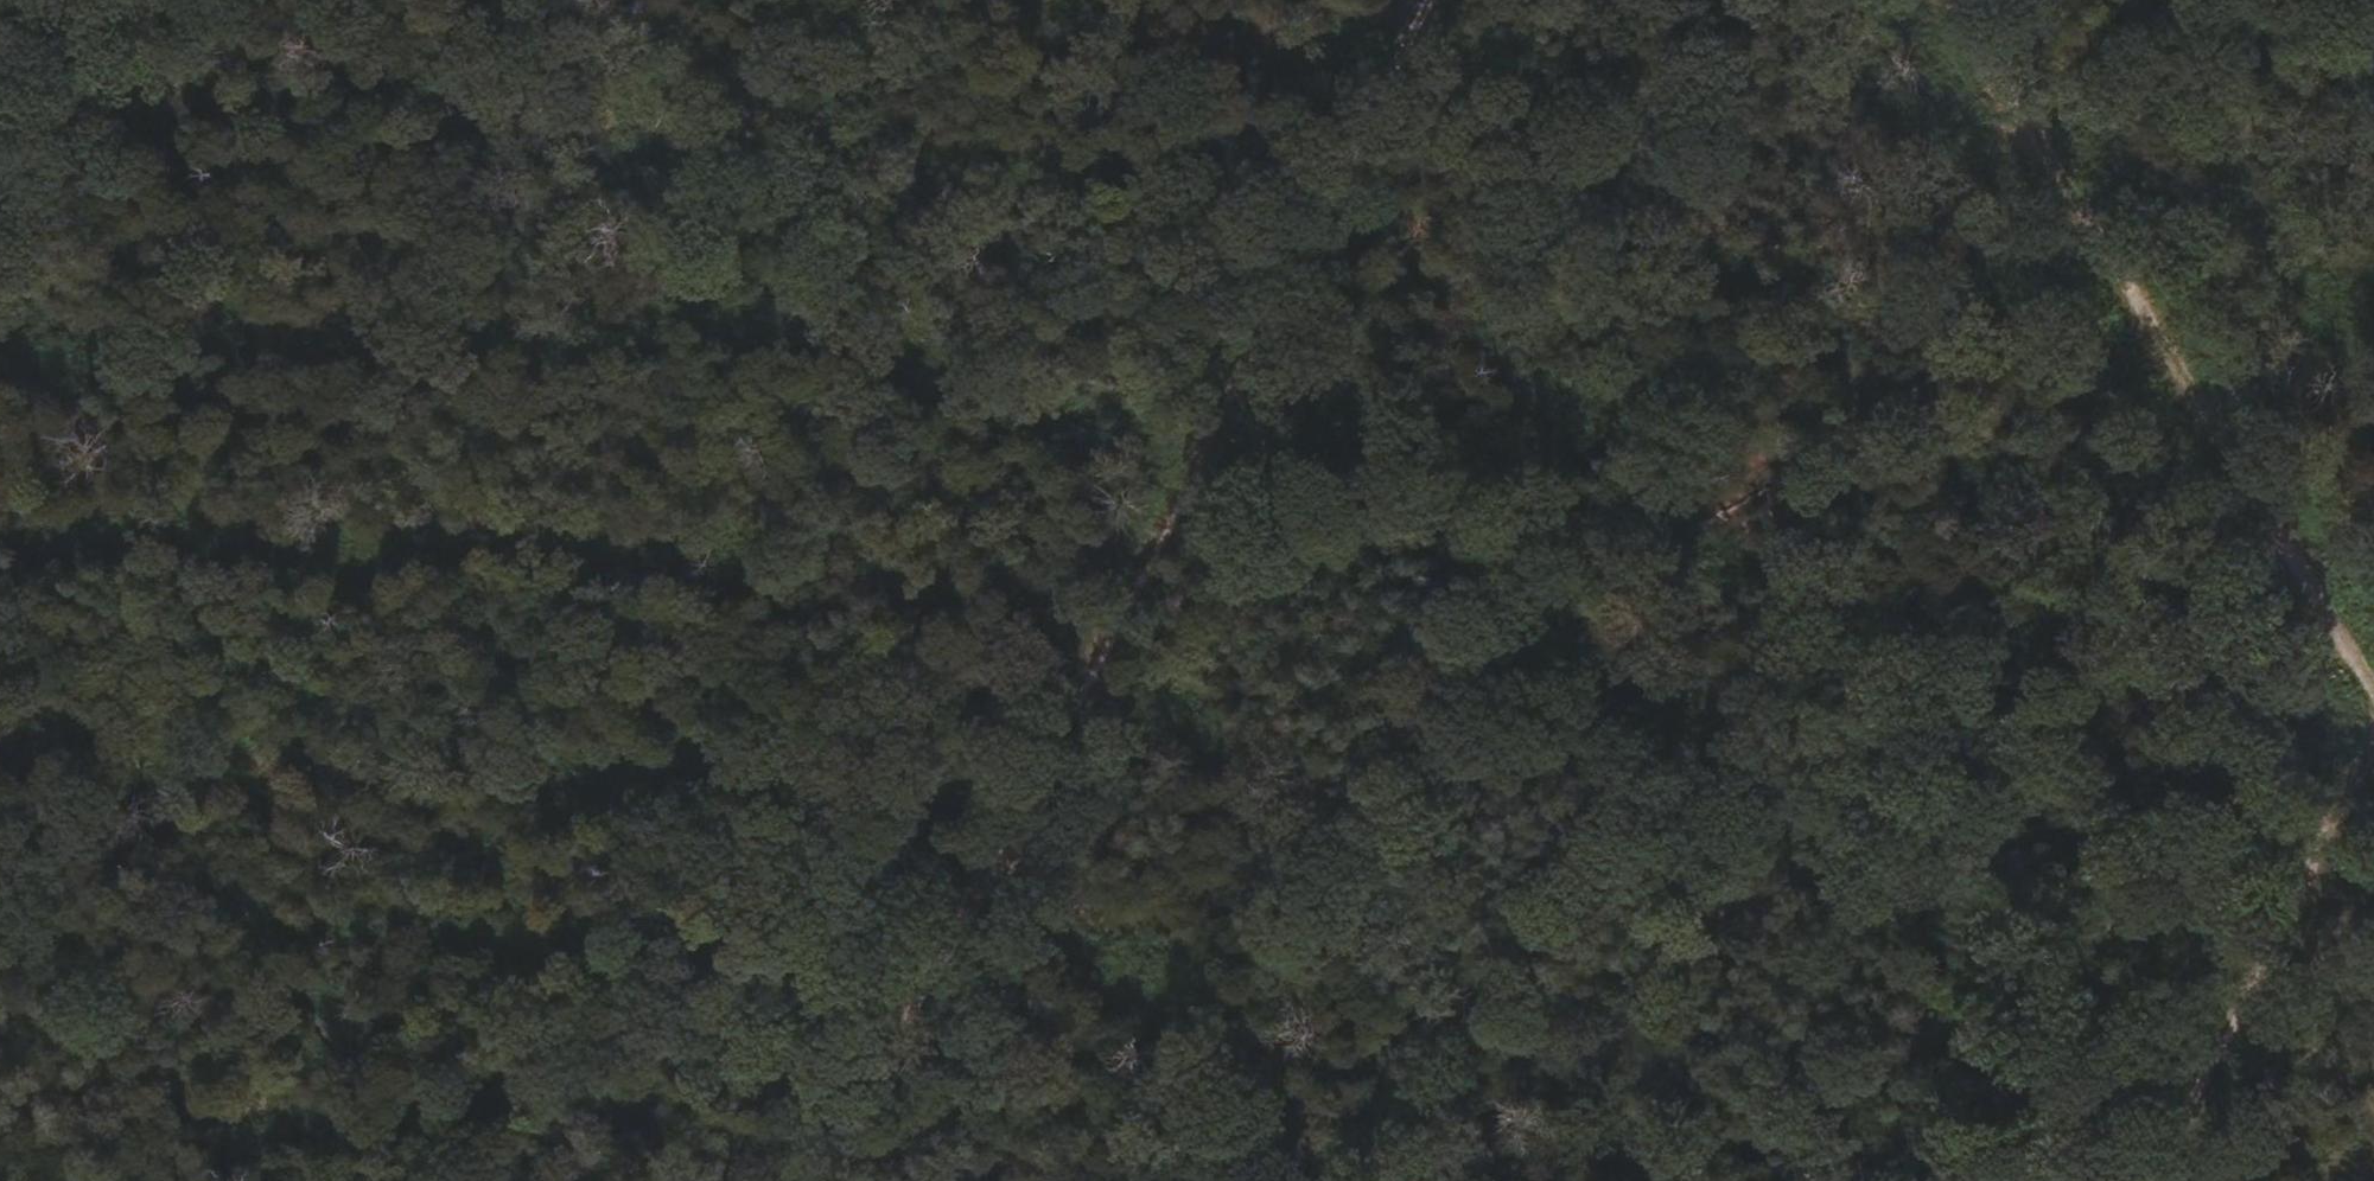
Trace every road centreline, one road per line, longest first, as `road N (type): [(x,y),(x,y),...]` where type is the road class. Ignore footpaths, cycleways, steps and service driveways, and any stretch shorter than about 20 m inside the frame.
road 1 (track): [(841,1180),(1421,0)]
road 2 (track): [(1933,0),(2373,723)]

